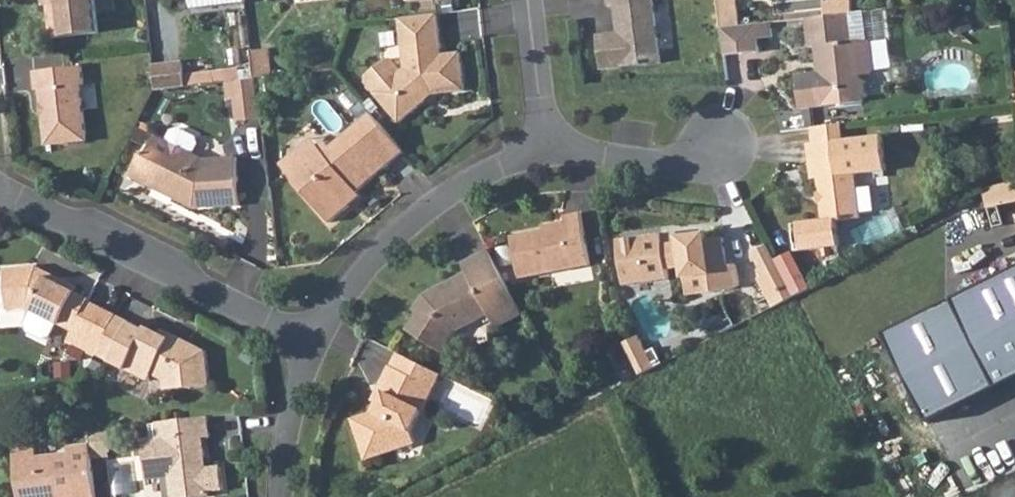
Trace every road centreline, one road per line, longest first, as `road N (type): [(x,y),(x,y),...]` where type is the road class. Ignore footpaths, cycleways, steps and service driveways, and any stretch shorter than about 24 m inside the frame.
road 1 (residential): [(0,196),(305,340)]
road 2 (residential): [(542,147),(476,177),(369,258),(305,340)]
road 3 (residential): [(722,142),(678,168),(542,147)]
road 4 (residential): [(305,340),(277,496)]
road 5 (residential): [(524,0),(542,147)]

